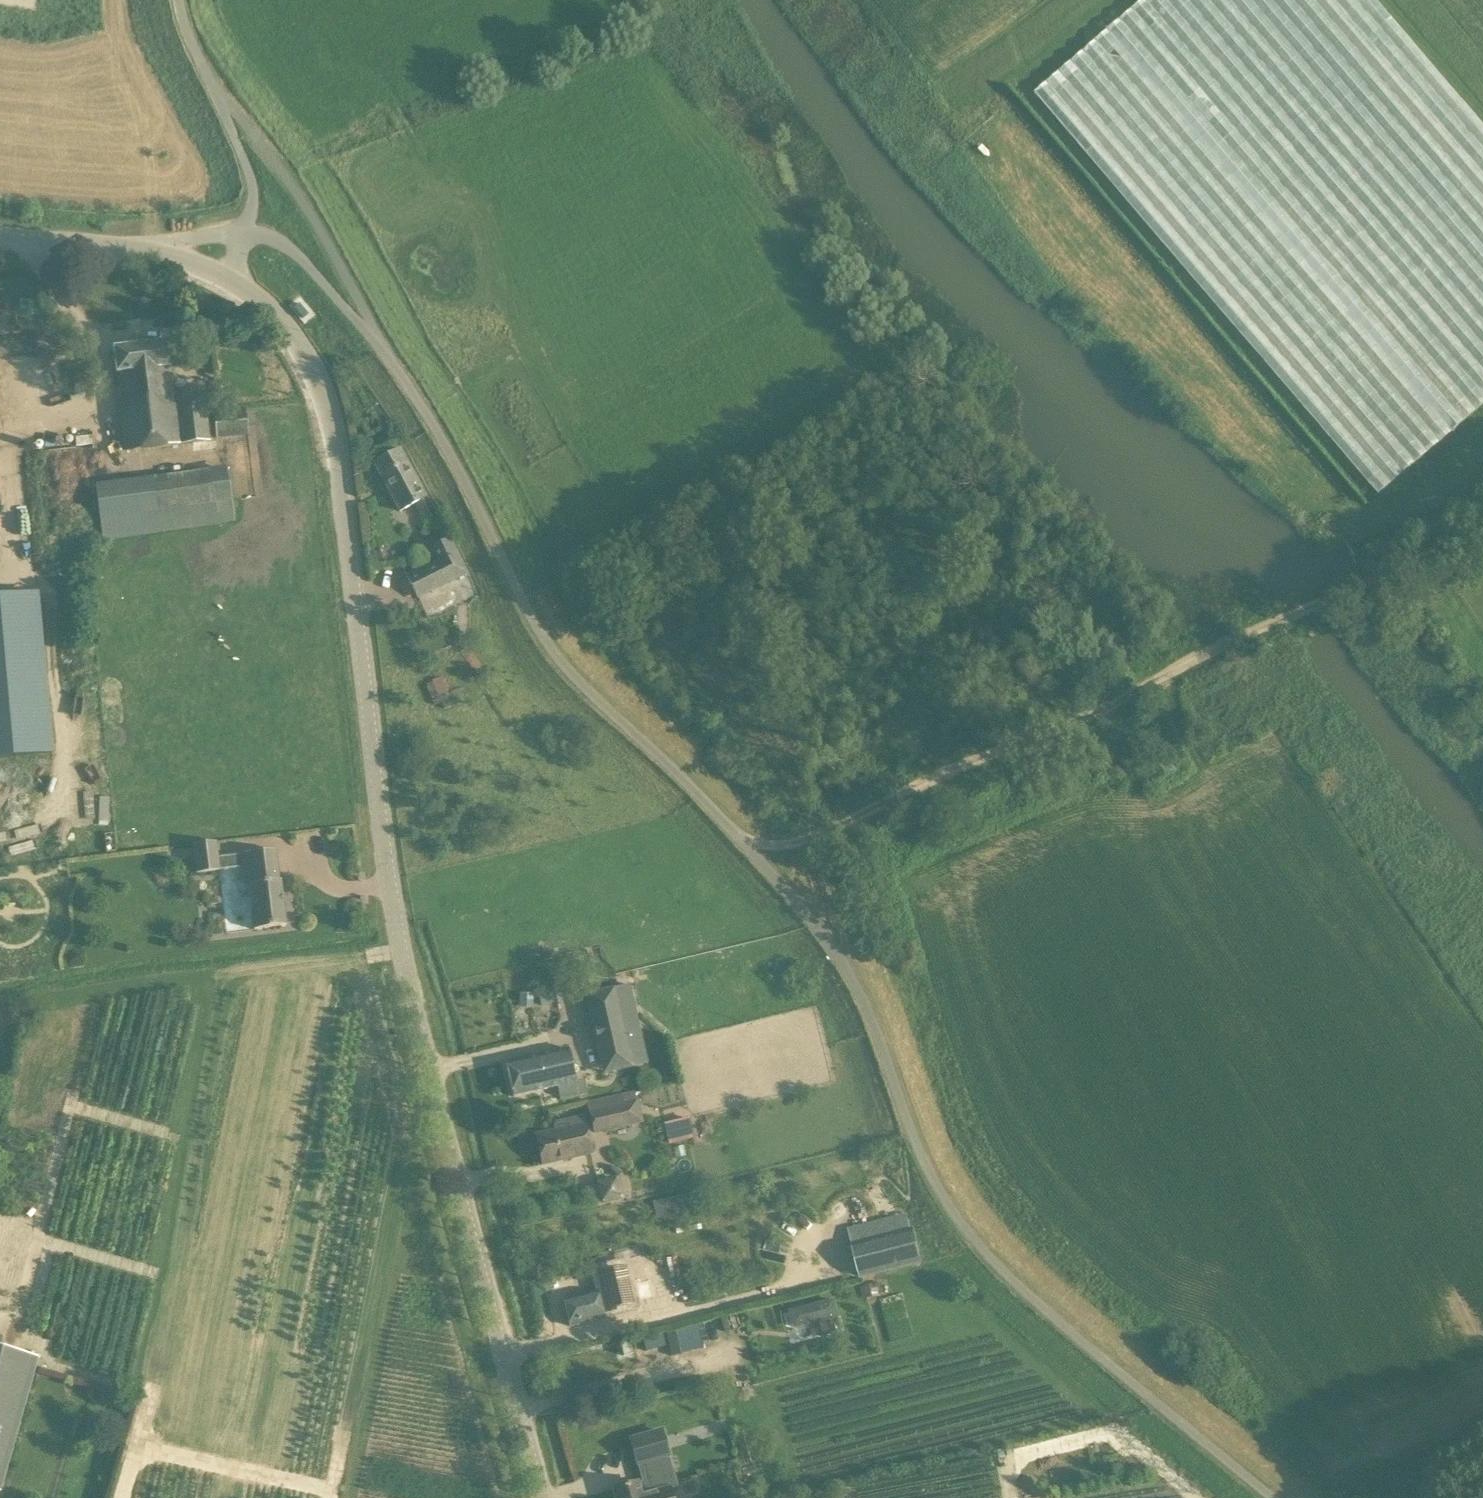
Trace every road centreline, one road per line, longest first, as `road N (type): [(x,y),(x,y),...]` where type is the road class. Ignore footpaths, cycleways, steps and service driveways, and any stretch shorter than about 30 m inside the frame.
road 1 (tertiary): [(543,1497),(408,986),(325,396),(300,341),(236,279)]
road 2 (residential): [(787,891),(850,972),(953,1214),(1008,1277),(1273,1497)]
road 3 (track): [(807,836),(1482,532)]
road 4 (residential): [(388,357),(445,447),(544,642),(742,841)]
road 5 (residential): [(217,95),(320,231),(388,357)]
road 6 (residential): [(388,357),(300,257),(239,235)]
road 7 (tertiary): [(150,245),(0,237)]
road 8 (residential): [(239,235),(254,192),(217,95)]
road 9 (unclassified): [(787,891),(792,854),(807,836),(787,844),(742,841)]

